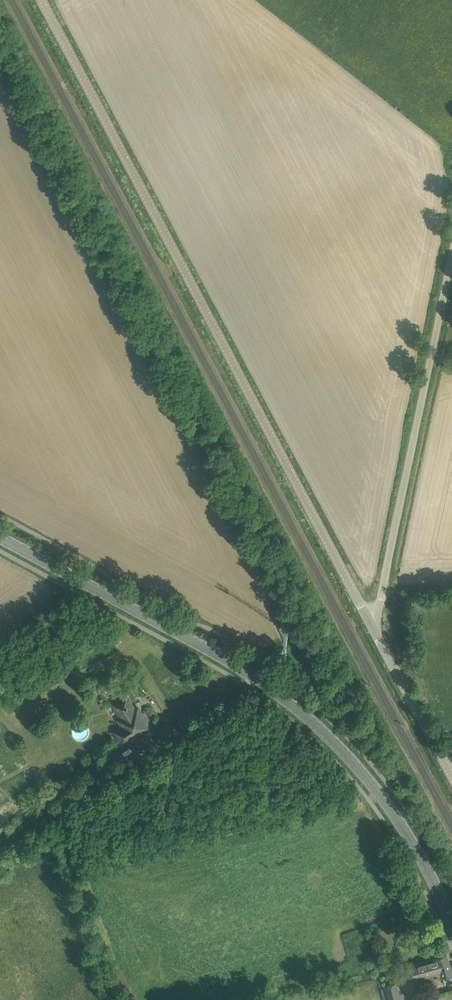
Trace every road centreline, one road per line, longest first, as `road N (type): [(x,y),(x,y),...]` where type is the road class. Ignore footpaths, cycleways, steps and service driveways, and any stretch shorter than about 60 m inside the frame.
road 1 (unclassified): [(372,625),(44,0)]
road 2 (tertiary): [(451,922),(410,827),(361,761),(300,703),(251,668),(0,535)]
road 3 (unclassified): [(372,625),(451,267)]
road 4 (unclassified): [(451,775),(372,625)]

